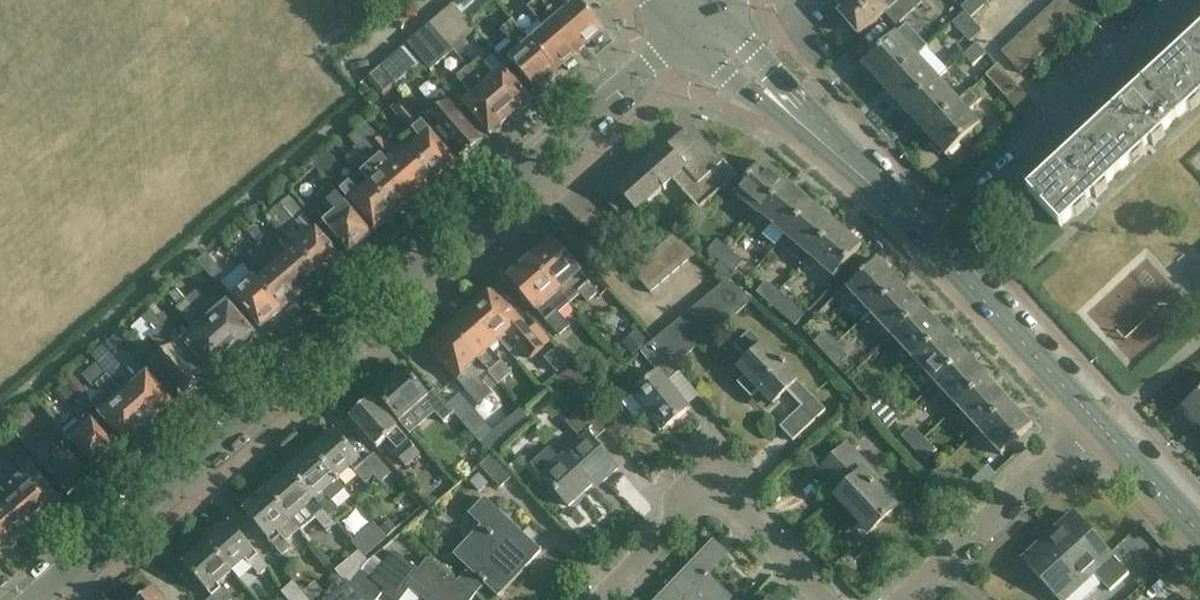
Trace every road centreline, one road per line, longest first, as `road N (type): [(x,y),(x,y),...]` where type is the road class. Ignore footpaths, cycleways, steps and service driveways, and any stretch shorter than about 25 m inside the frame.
road 1 (unclassified): [(33,599),(687,29)]
road 2 (residential): [(924,239),(1184,0)]
road 3 (unclassified): [(608,599),(700,508),(720,508),(819,599)]
road 4 (residential): [(893,599),(1096,419)]
road 5 (tertiary): [(1096,419),(924,239)]
road 6 (tertiary): [(687,29),(726,72),(844,163)]
road 7 (tertiary): [(844,163),(711,8)]
road 8 (tertiary): [(1199,529),(1096,419)]

